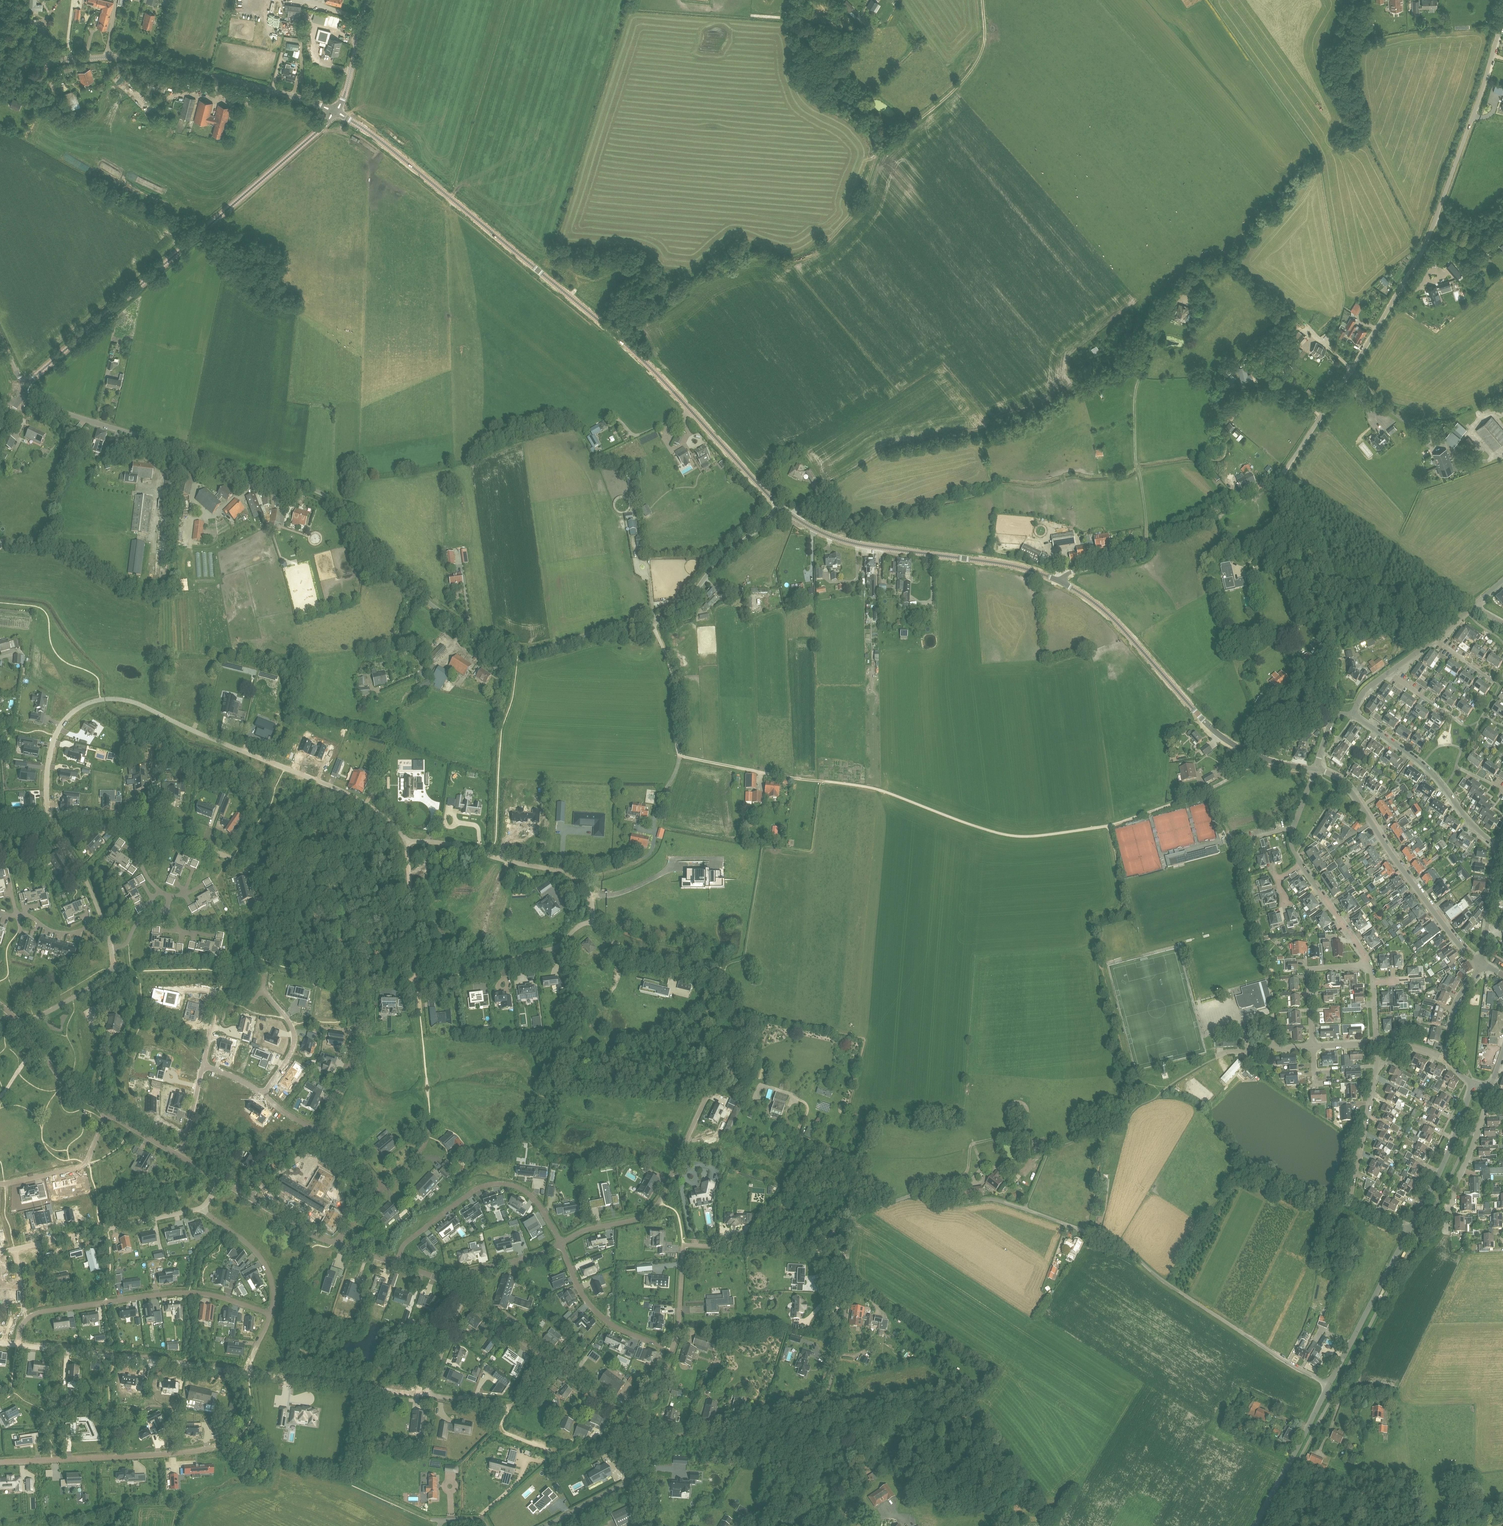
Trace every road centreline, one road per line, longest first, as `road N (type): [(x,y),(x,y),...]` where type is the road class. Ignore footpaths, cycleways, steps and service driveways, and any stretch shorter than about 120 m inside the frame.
road 1 (unclassified): [(783,510),(733,545),(664,618),(519,649),(428,602),(312,488),(249,475),(21,399)]
road 2 (unclassified): [(783,510),(618,337),(372,134),(335,113)]
road 3 (unclassified): [(1329,1385),(1097,1236),(1036,1213),(925,1193),(852,1219)]
road 4 (unclassified): [(1278,483),(1432,223),(1502,11)]
road 5 (unclassified): [(25,387),(335,113)]
road 6 (unclassified): [(594,921),(622,946),(706,964),(730,983),(731,1064),(704,1102),(658,1203)]
road 7 (residential): [(51,825),(144,827),(255,867),(343,946),(357,984)]
road 8 (residential): [(284,767),(143,706),(101,700),(69,715),(56,735),(46,782),(51,825)]
road 9 (tertiary): [(335,113),(143,58),(0,61)]
road 10 (unclassified): [(622,1415),(661,1387),(677,1328),(683,1244),(809,1250)]
road 11 (unclassified): [(1062,582),(1002,564),(834,537),(783,510)]
road 12 (unclassified): [(782,1525),(842,1341),(848,1253)]
road 13 (residential): [(270,1313),(218,1296),(170,1294),(33,1313),(17,1344)]
road 14 (track): [(1147,549),(1136,389),(1154,332),(1182,300)]
road 15 (residential): [(1482,962),(1453,938),(1347,788),(1315,770)]
road 16 (unclassified): [(1333,714),(1333,624),(1281,511),(1278,483)]
road 17 (track): [(925,1193),(932,1180),(966,1172),(974,1143),(1007,1135),(1007,1109),(1018,1102),(1028,1110),(1030,1162),(1010,1176)]
road 18 (residential): [(1062,582),(1074,571),(1133,561),(1162,536),(1278,483)]
road 19 (residential): [(249,1373),(17,1344)]
road 20 (residential): [(1411,1230),(1350,1199),(1377,1042)]
road 21 (residential): [(561,1243),(528,1193),(497,1184),(472,1192),(407,1241),(396,1265)]
road 22 (unclassified): [(406,841),(562,873),(588,892),(594,921)]
road 23 (unclassified): [(0,1463),(214,1447)]
road 24 (track): [(982,0),(981,41),(961,82),(876,155)]
road 25 (residential): [(1500,847),(1417,759),(1354,715)]
road 26 (residential): [(202,1208),(14,1249)]
road 27 (unclassified): [(1198,713),(1114,621),(1062,582)]
road 28 (track): [(801,0),(811,99),(876,155)]
road 29 (residential): [(426,1394),(249,1373)]
road 30 (unclassified): [(1329,1385),(1411,1230)]
road 31 (unclassified): [(426,1394),(512,1405),(503,1432),(546,1450)]
road 32 (residential): [(1411,1230),(1473,1083)]
road 33 (unclassified): [(1255,1525),(1329,1385)]
road 34 (residential): [(1447,1233),(1447,1208),(1453,1208),(1490,1089)]
road 35 (residential): [(664,1348),(594,1309),(561,1243)]
road 36 (residential): [(357,984),(353,1053),(320,1130)]
road 37 (residential): [(284,767),(363,802),(406,841)]
road 38 (residential): [(105,1114),(79,1168),(0,1185)]
road 39 (residential): [(406,841),(418,981)]
road 40 (residential): [(202,1208),(266,1265),(274,1286),(270,1313)]
road 41 (residential): [(1313,1046),(1310,970),(1368,963)]
road 42 (residential): [(594,921),(556,947),(471,970)]
road 43 (residential): [(1315,770),(1244,750),(1198,713)]
road 44 (residential): [(561,1243),(438,1279)]
road 45 (residential): [(111,949),(109,973),(22,1025)]
road 46 (track): [(876,155),(861,211),(817,260)]
road 47 (residential): [(22,1025),(65,1085),(105,1114)]
road 48 (residential): [(265,988),(295,1038),(264,1094)]

